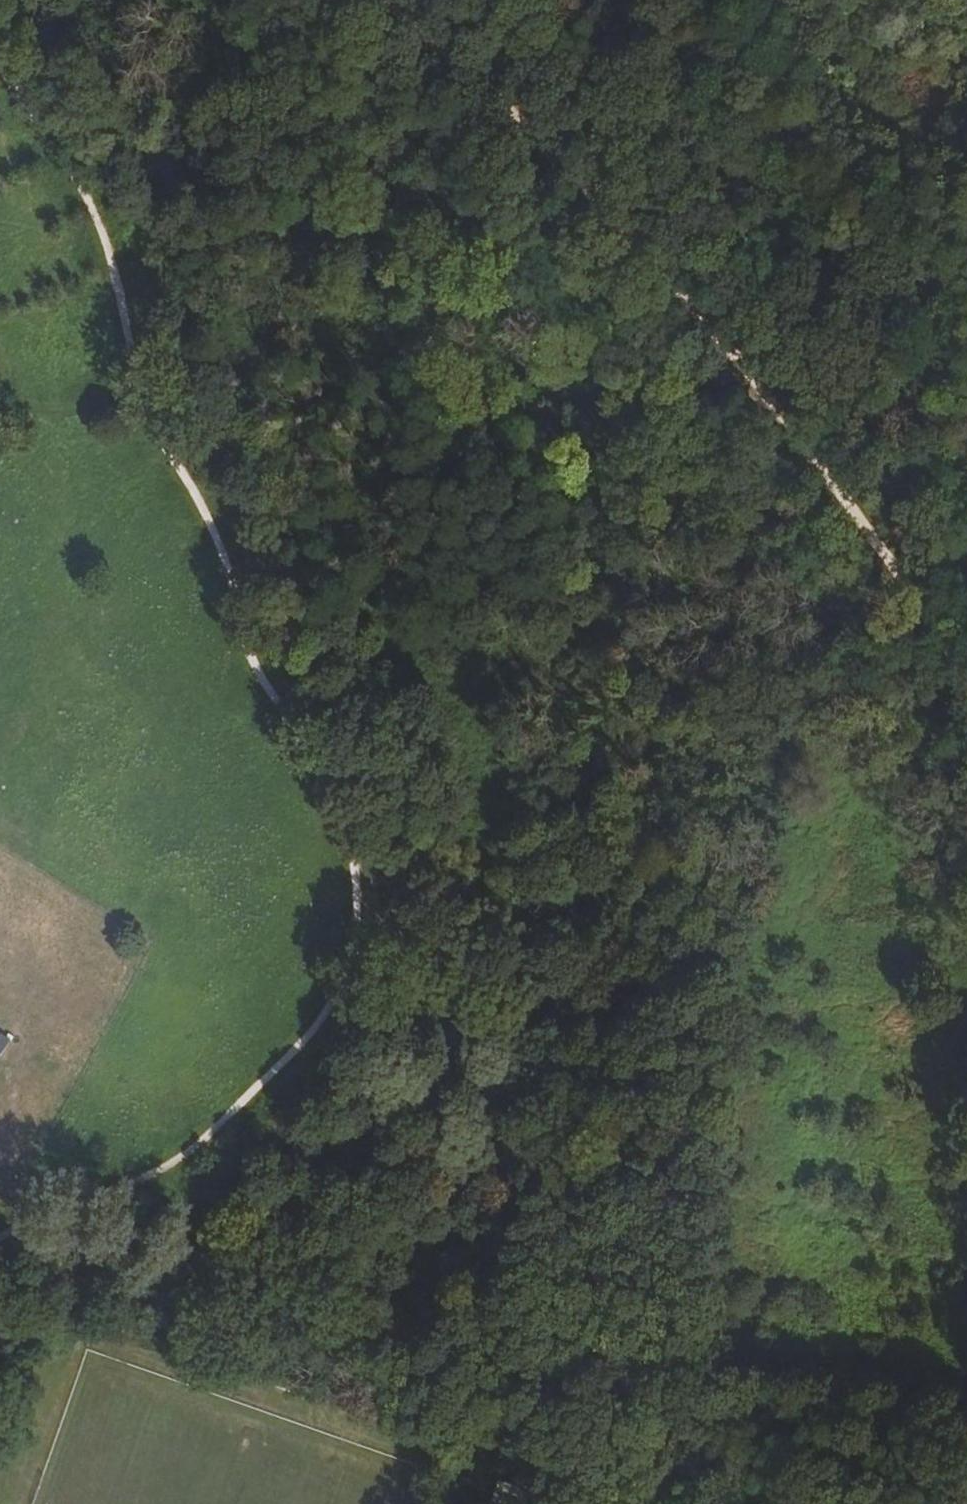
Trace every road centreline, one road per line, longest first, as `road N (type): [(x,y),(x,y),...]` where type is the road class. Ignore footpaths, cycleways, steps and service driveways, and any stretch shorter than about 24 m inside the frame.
road 1 (track): [(0,1350),(43,1313),(144,1309),(328,1329),(434,1320),(614,1367),(700,1351),(914,1401),(966,1427)]
road 2 (track): [(382,0),(465,75),(708,331),(852,506),(966,683)]

